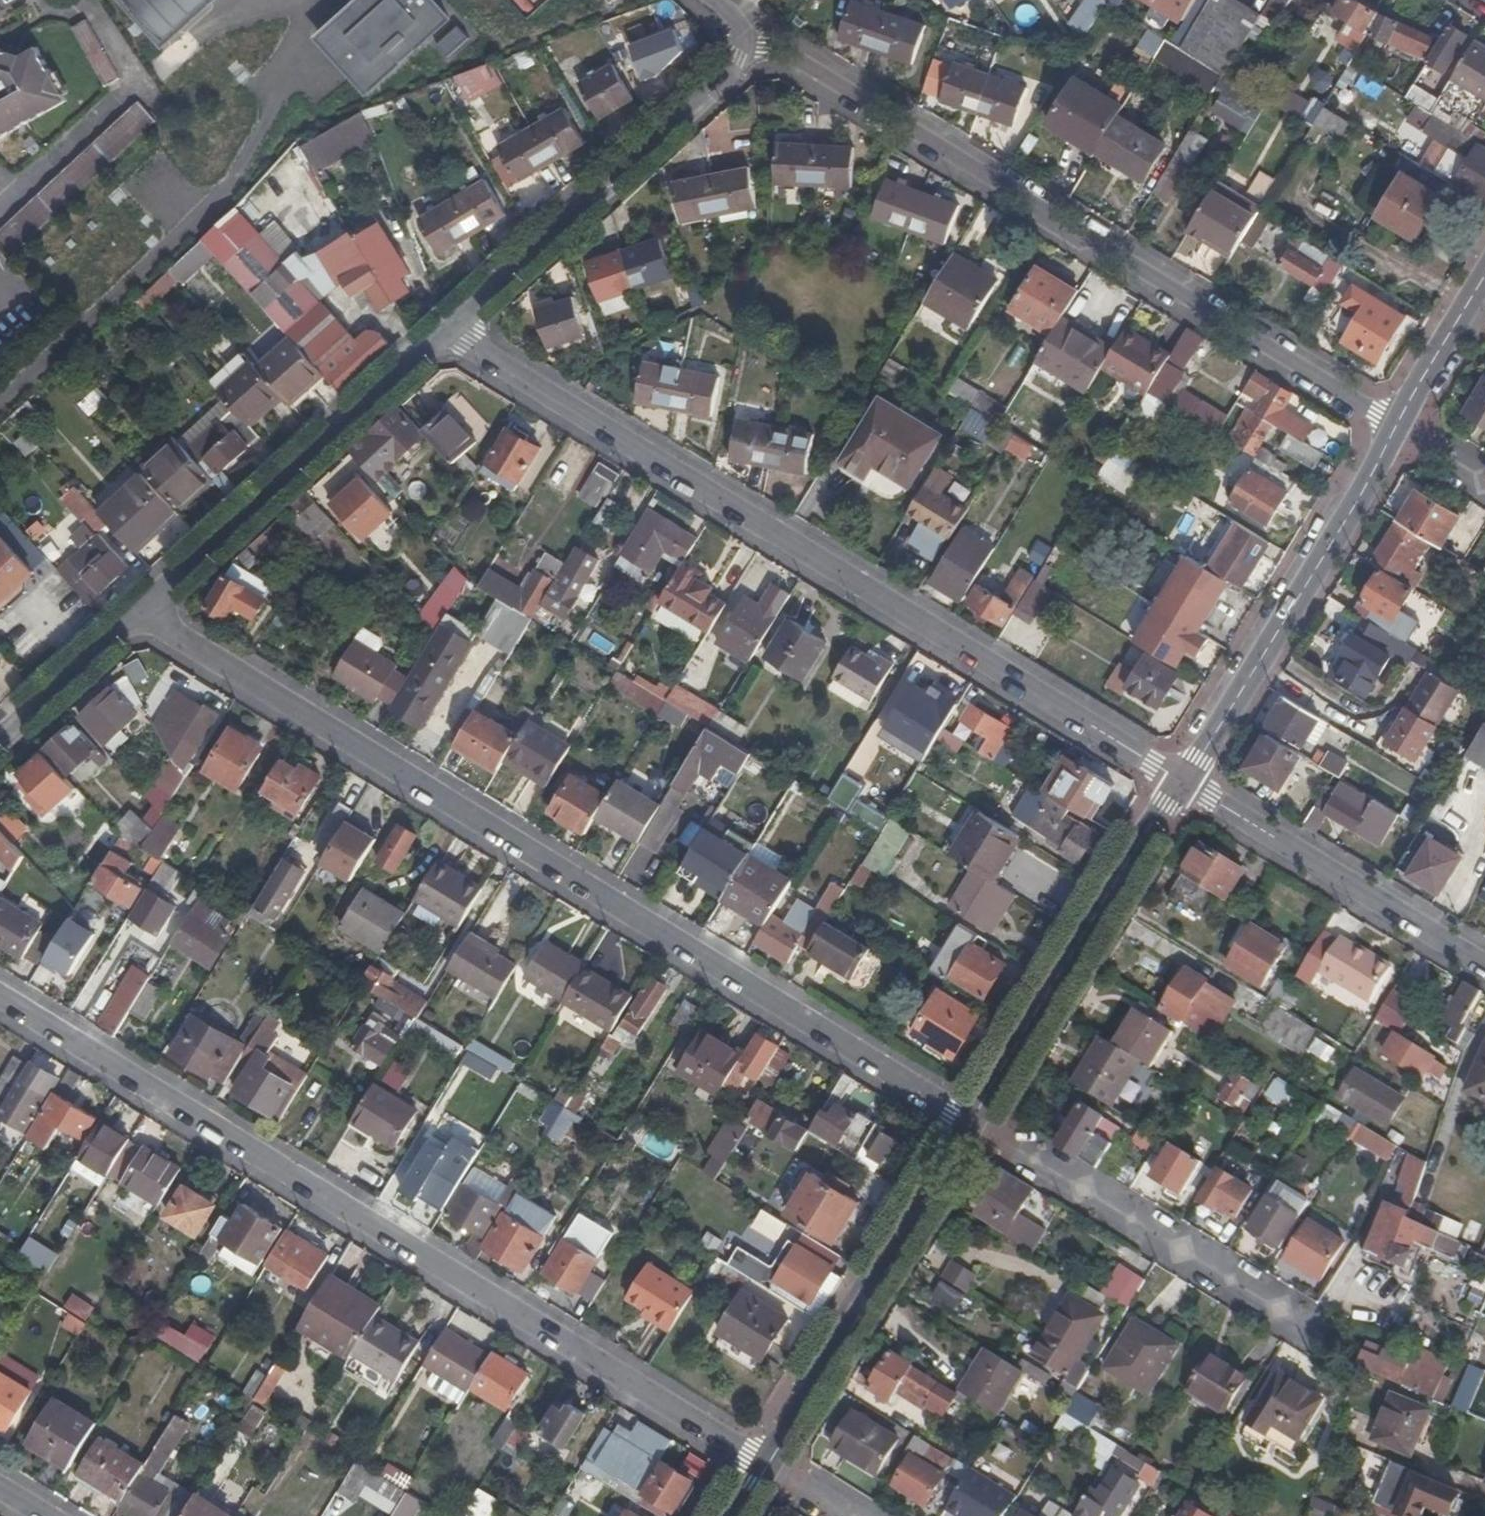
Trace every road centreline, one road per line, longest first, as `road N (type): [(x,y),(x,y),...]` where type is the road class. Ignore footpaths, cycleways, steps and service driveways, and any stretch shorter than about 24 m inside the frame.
road 1 (residential): [(146,609),(975,1122)]
road 2 (residential): [(770,1464),(0,992)]
road 3 (residential): [(448,329),(1180,778)]
road 4 (residential): [(1398,425),(796,58),(748,44)]
road 5 (residential): [(1398,425),(1180,778)]
road 6 (residential): [(448,329),(748,44)]
road 7 (residential): [(975,1122),(1318,1351)]
road 8 (residential): [(146,609),(448,329)]
road 9 (residential): [(1180,778),(975,1122)]
road 10 (residential): [(975,1122),(770,1464)]
road 11 (residential): [(1180,778),(1484,970)]
road 12 (residential): [(47,0),(60,18),(95,12),(138,80),(0,209)]
road 13 (residential): [(0,742),(146,609)]
road 14 (residential): [(1484,277),(1398,425)]

